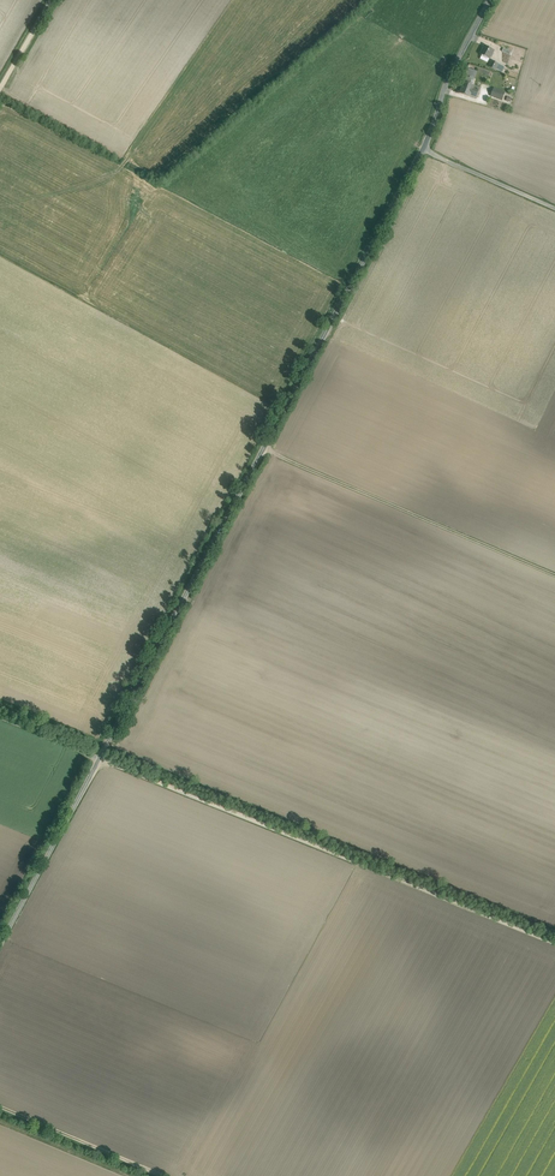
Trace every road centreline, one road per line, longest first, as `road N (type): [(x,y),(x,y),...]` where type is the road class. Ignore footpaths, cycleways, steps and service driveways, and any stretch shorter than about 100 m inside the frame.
road 1 (unclassified): [(490,0),(424,149),(99,759)]
road 2 (track): [(554,944),(99,759)]
road 3 (track): [(263,449),(554,574)]
road 4 (unclassified): [(99,759),(0,943)]
road 5 (track): [(163,1175),(0,1107)]
road 6 (track): [(424,149),(554,208)]

